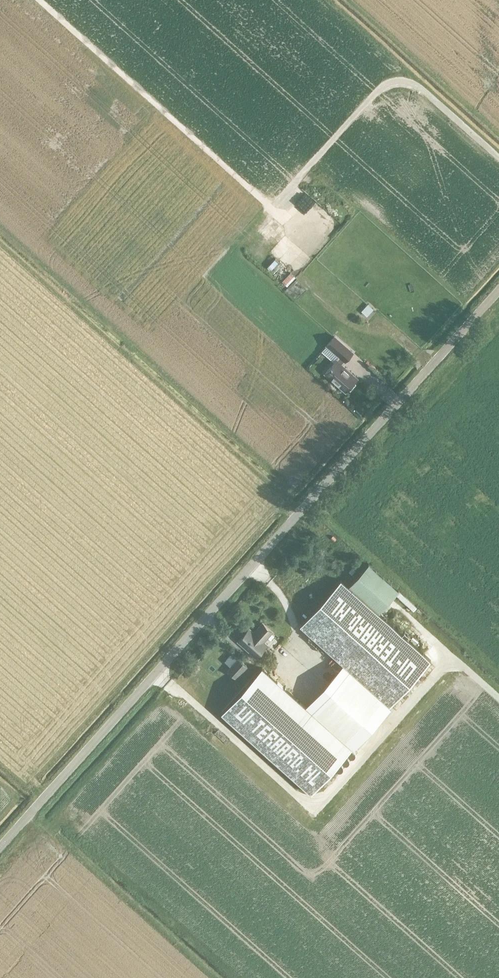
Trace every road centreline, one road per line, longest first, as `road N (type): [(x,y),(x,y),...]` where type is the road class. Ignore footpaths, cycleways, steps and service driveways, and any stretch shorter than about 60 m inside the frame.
road 1 (unclassified): [(0,849),(498,291)]
road 2 (track): [(498,159),(427,93),(393,83),(275,207),(42,0)]
road 3 (track): [(315,294),(348,323),(395,334),(432,365)]

